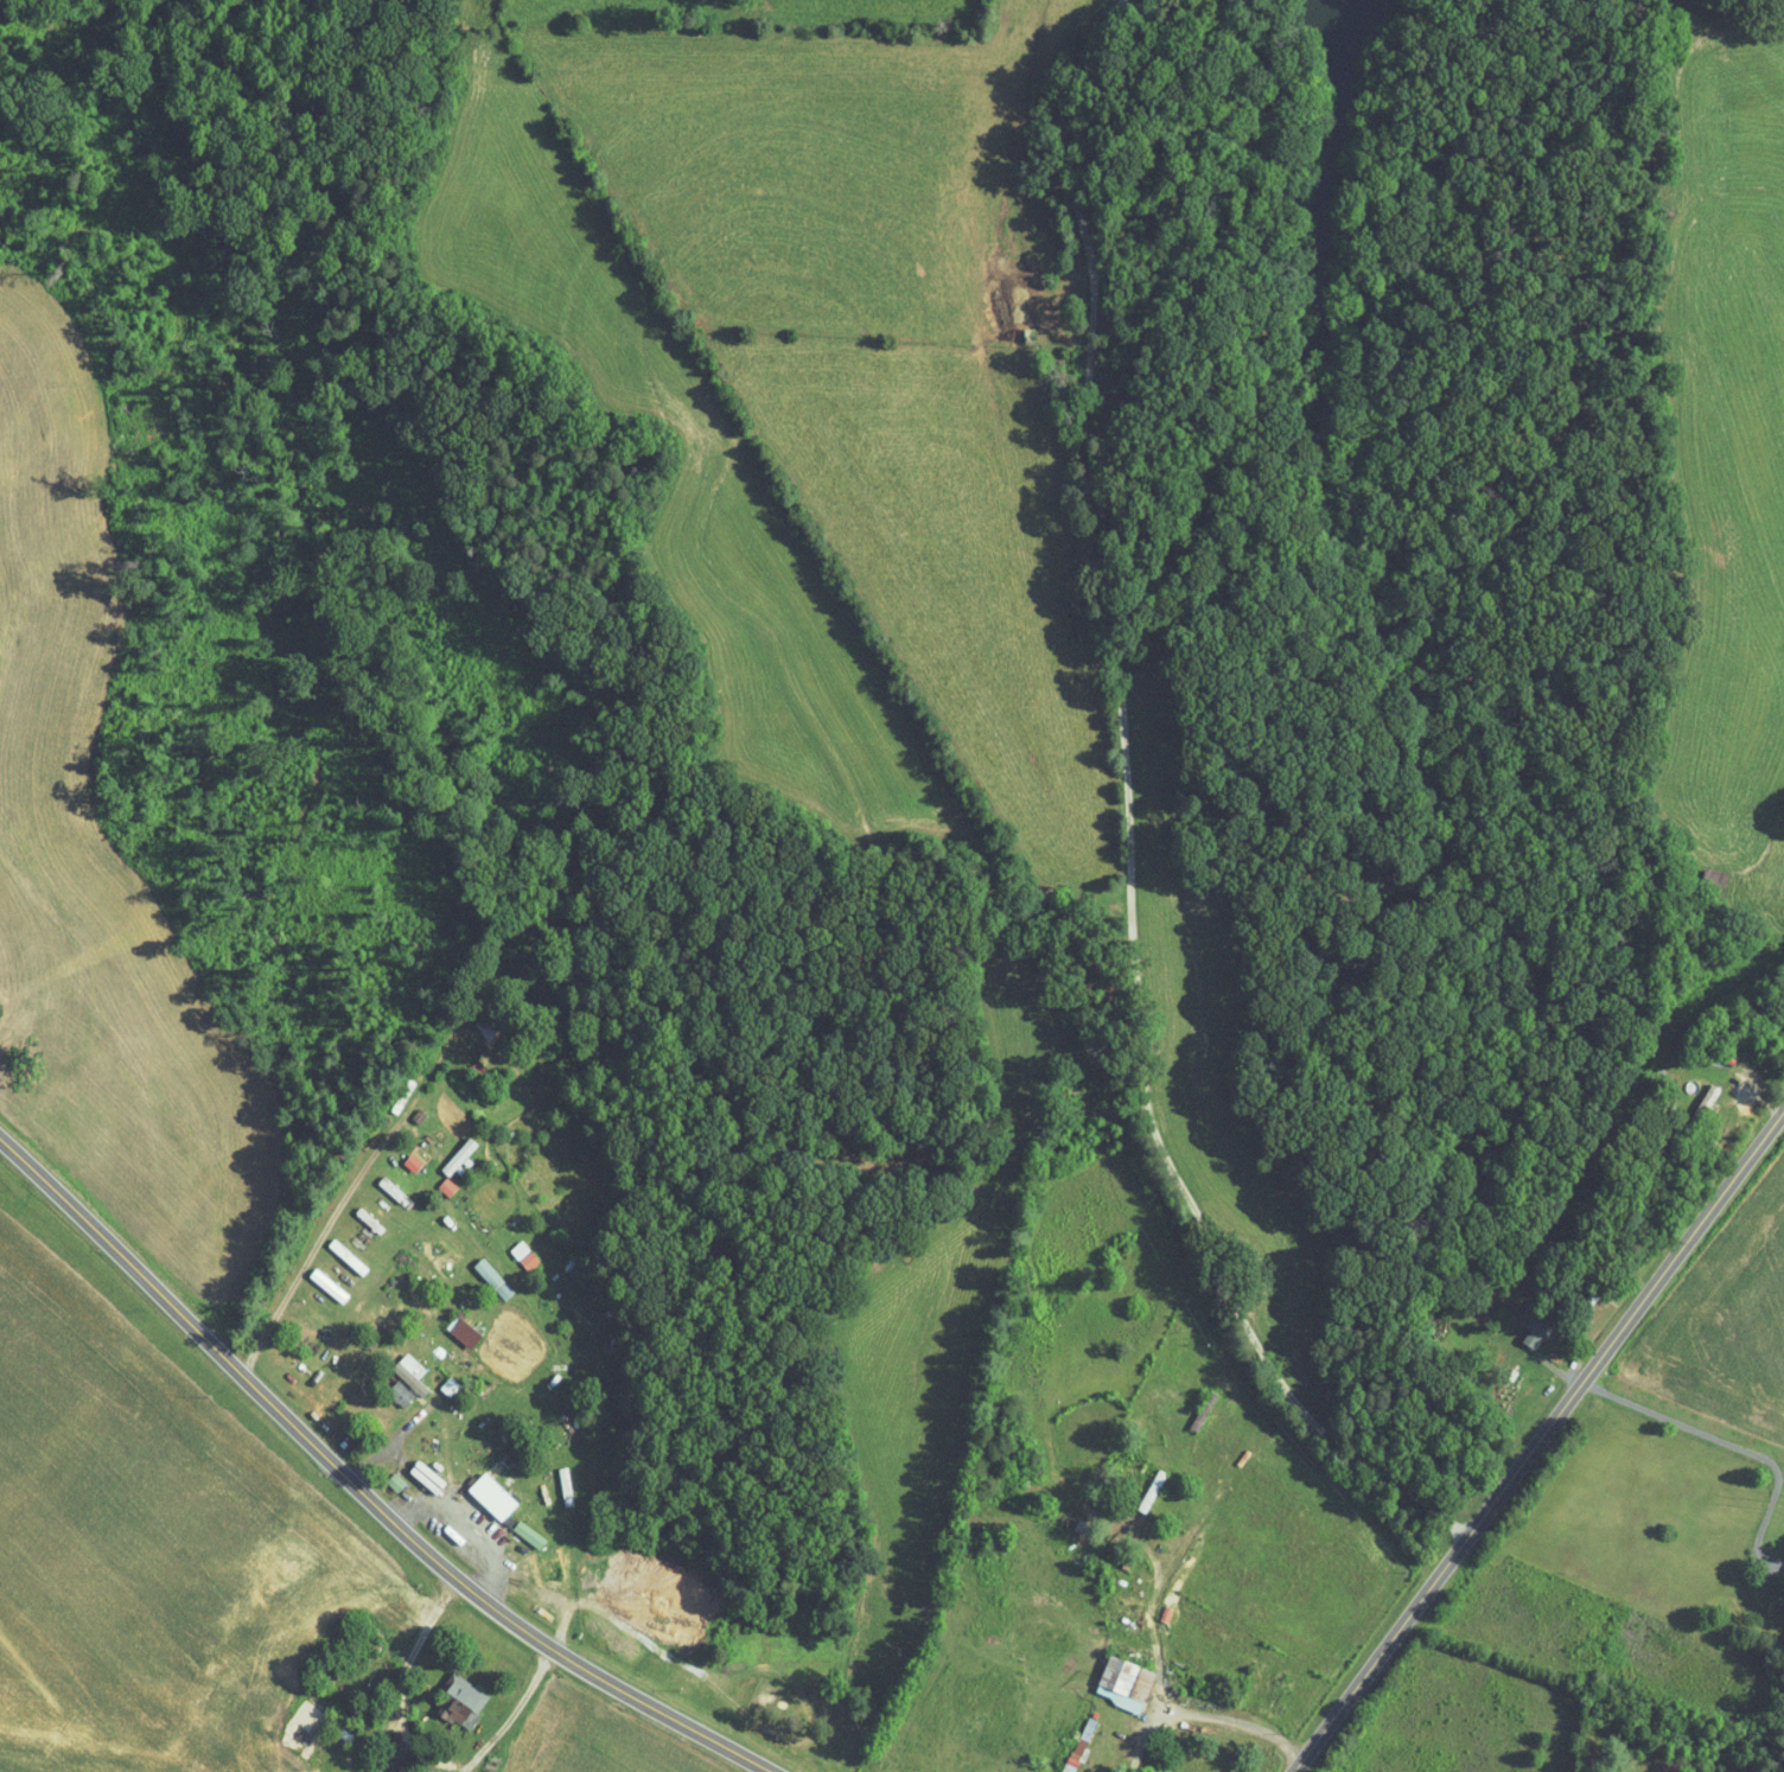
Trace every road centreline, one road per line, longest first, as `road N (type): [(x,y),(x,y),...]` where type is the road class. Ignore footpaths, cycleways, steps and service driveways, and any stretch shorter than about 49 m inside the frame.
road 1 (secondary): [(770,1771),(569,1659),(454,1579),(0,1139)]
road 2 (residential): [(1294,1771),(1783,1112)]
road 3 (residential): [(240,1372),(390,1124)]

